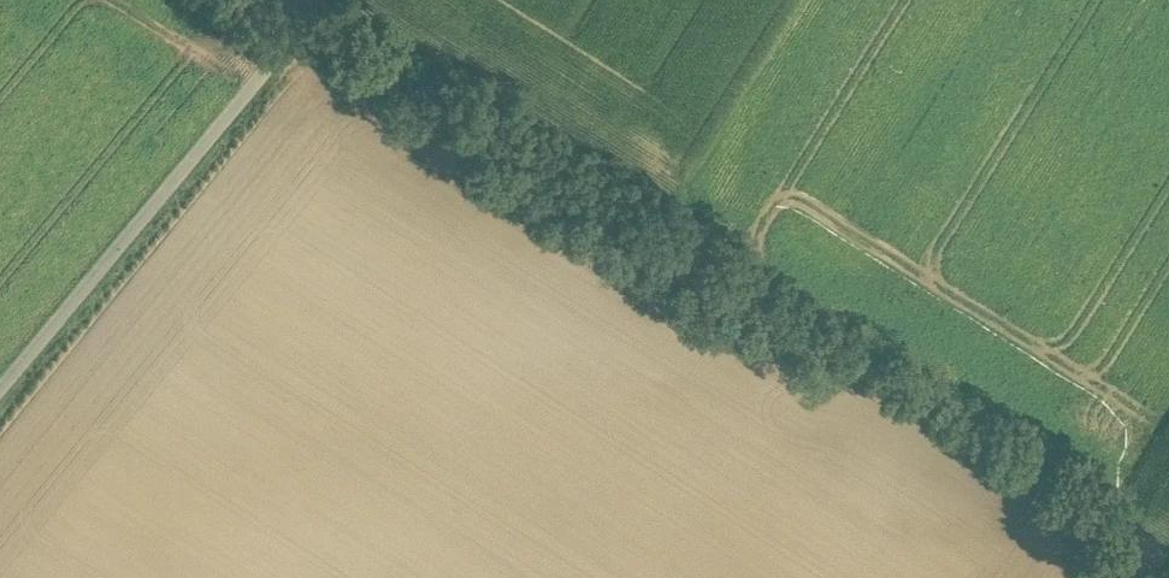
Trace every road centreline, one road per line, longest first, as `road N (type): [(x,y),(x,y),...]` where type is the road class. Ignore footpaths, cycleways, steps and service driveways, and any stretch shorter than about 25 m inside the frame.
road 1 (unclassified): [(308,15),(1168,555)]
road 2 (unclassified): [(308,15),(0,379)]

